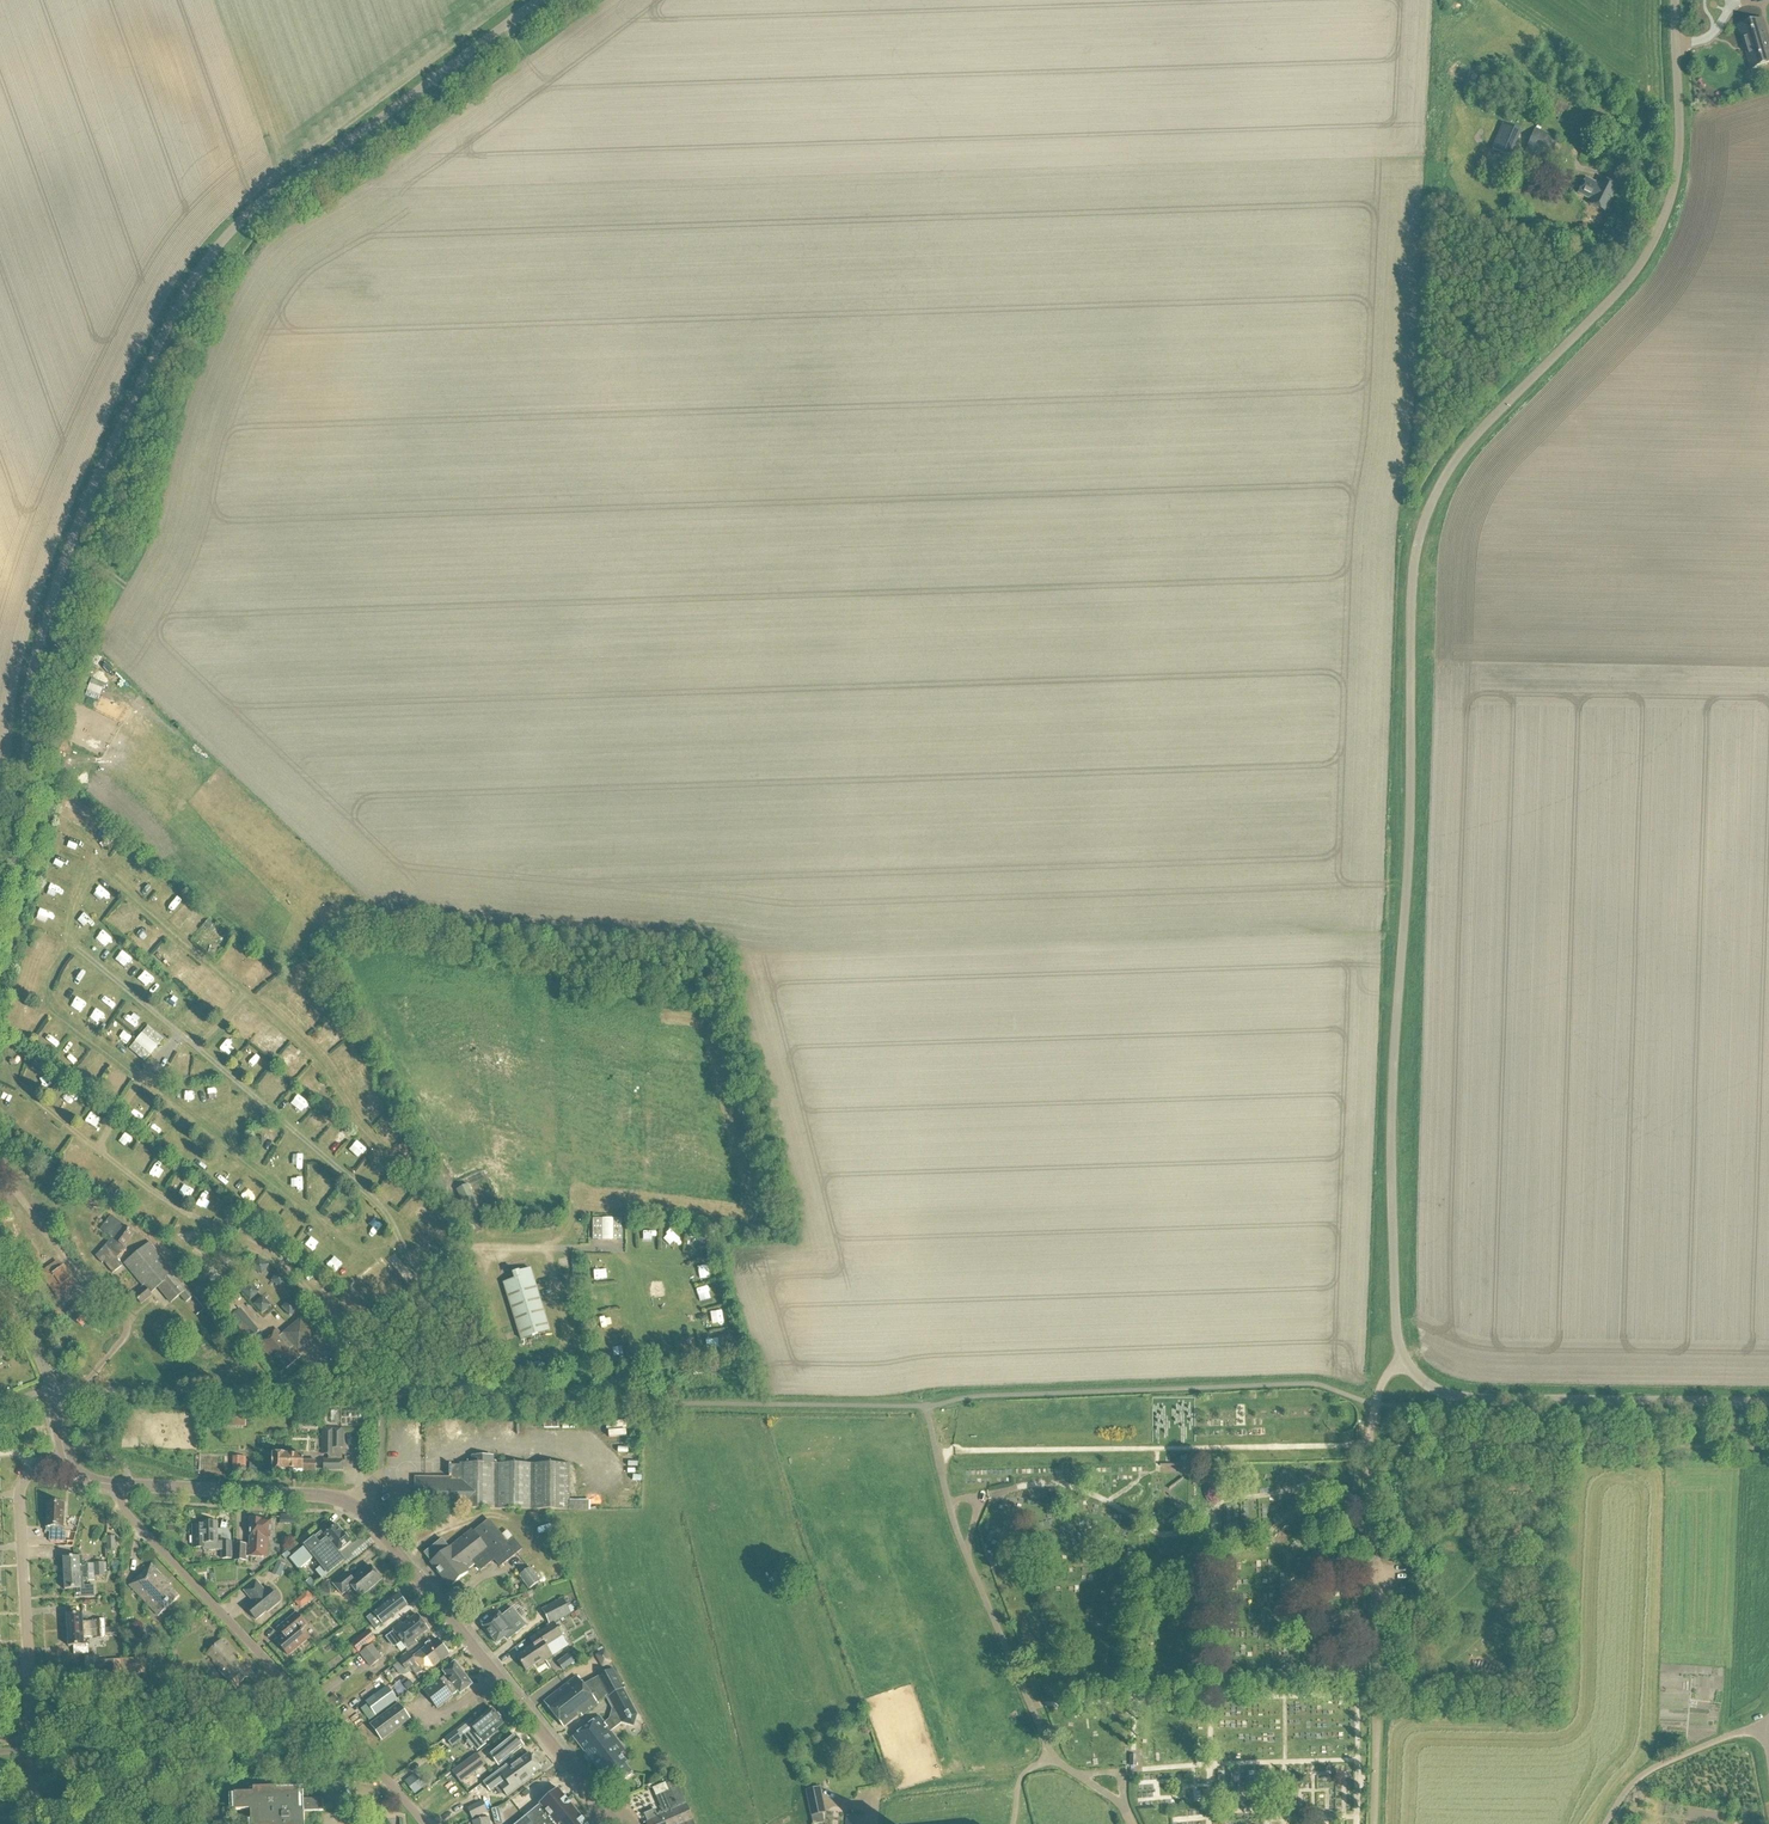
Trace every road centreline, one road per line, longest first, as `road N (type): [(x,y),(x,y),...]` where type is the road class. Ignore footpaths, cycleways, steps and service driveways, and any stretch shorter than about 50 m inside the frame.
road 1 (unclassified): [(1401,1359),(1392,1089),(1406,893),(1413,564),(1452,464),(1630,279),(1658,232),(1680,146),(1675,0)]
road 2 (unclassified): [(0,902),(26,793),(26,712),(41,638),(87,501),(189,287),(242,221),(538,0)]
road 3 (tertiary): [(616,1823),(355,1506),(313,1495),(123,1486)]
road 4 (unclassified): [(1131,1823),(1122,1805),(1062,1767),(1043,1737),(955,1528),(927,1407)]
road 5 (residential): [(423,1823),(132,1519),(123,1486)]
road 6 (track): [(1370,1443),(936,1453)]
road 7 (residential): [(37,1823),(21,1492),(37,1469),(66,1458)]
road 8 (unclassified): [(1768,1402),(1460,1398),(1423,1383),(1401,1359)]
road 9 (unclassified): [(1373,1823),(1373,1569)]
road 10 (tertiary): [(66,1458),(48,1376),(0,1273)]
road 11 (unclassified): [(1606,1823),(1632,1785),(1656,1767),(1768,1728)]
road 12 (track): [(1373,1569),(1370,1443)]

